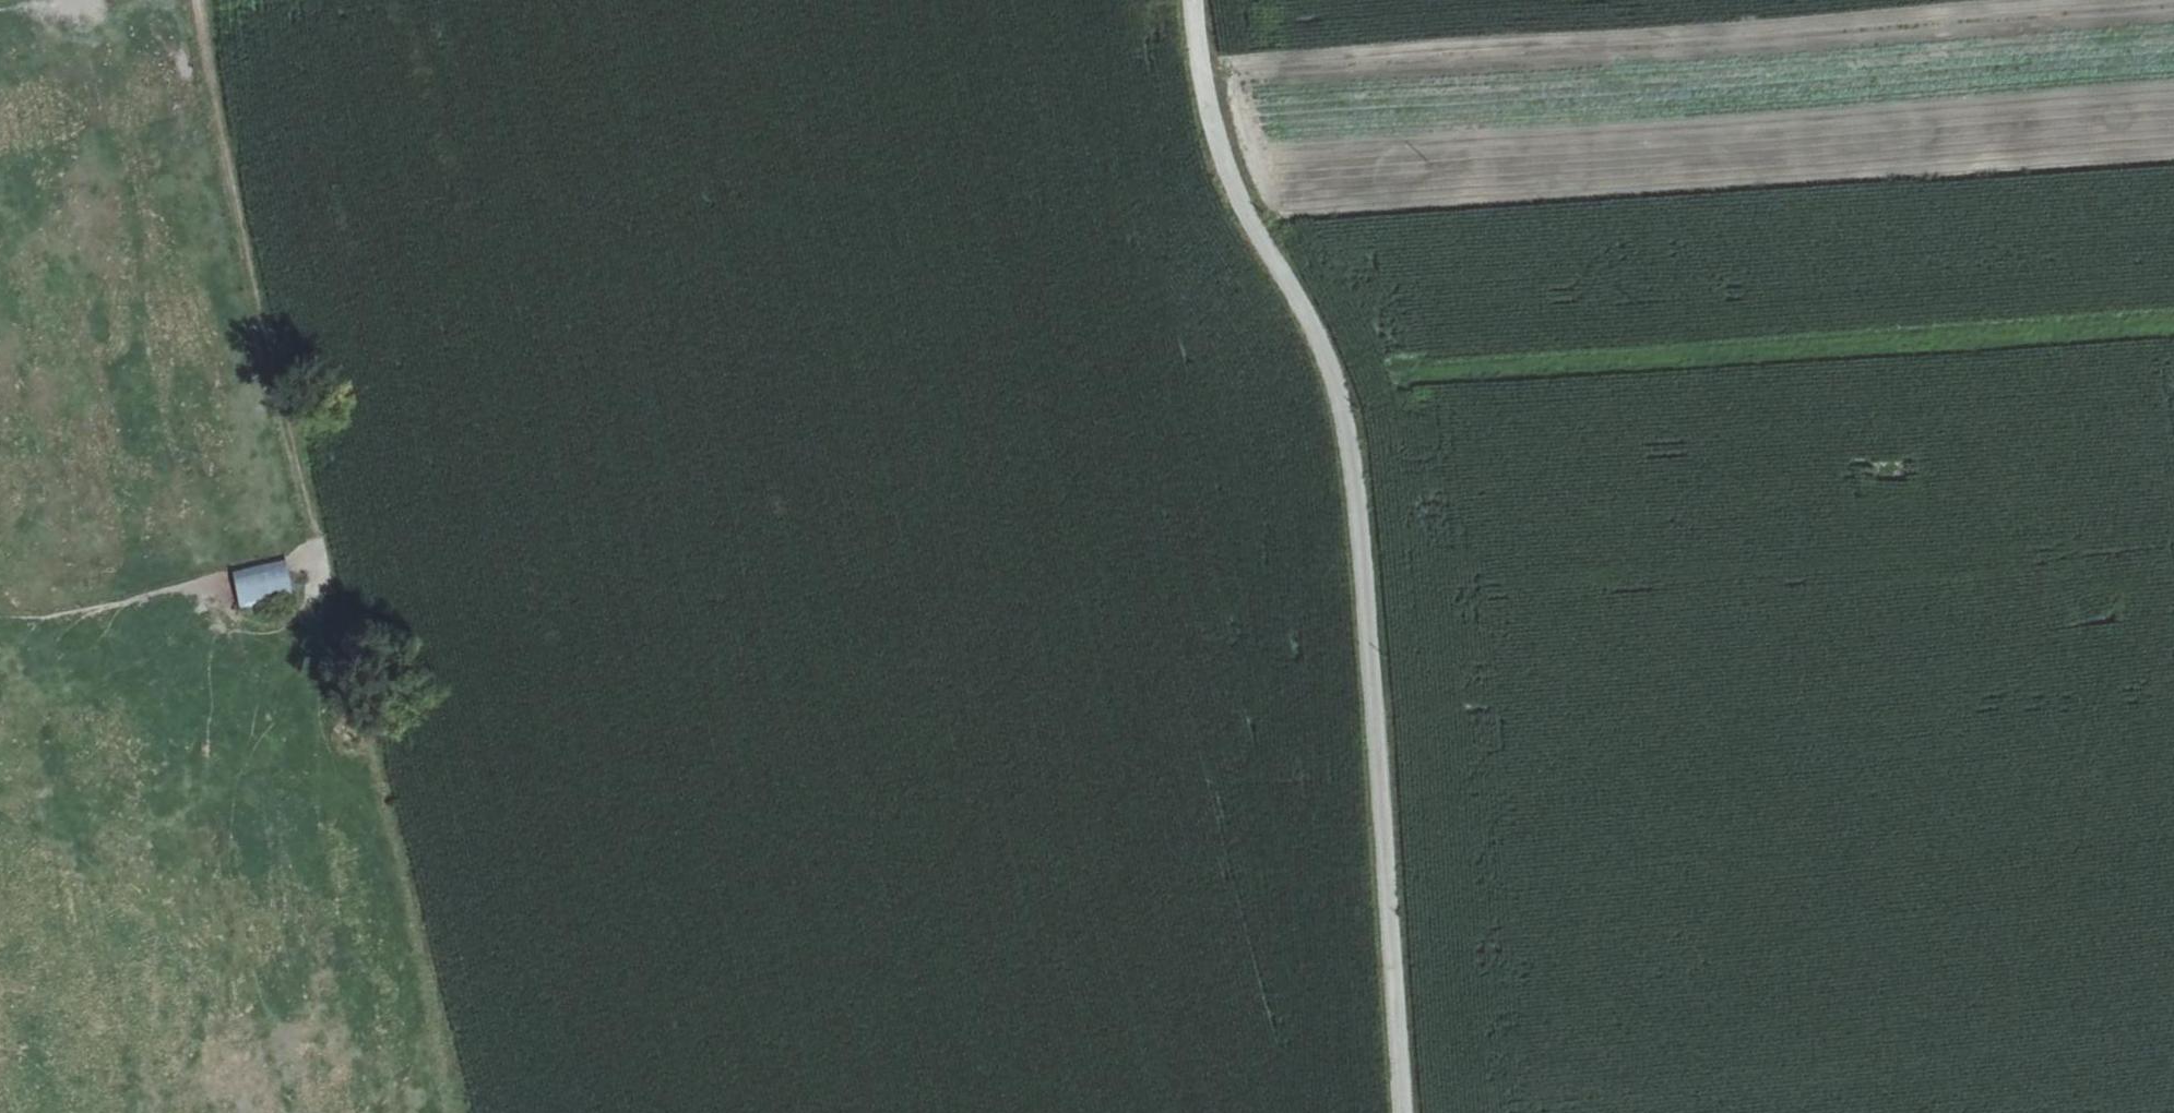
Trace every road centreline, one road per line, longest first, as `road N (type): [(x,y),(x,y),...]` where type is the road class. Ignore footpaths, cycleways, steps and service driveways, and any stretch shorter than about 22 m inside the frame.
road 1 (unclassified): [(1198,0),(1213,121),(1303,298),(1358,444),(1406,1112)]
road 2 (track): [(196,0),(320,567)]

